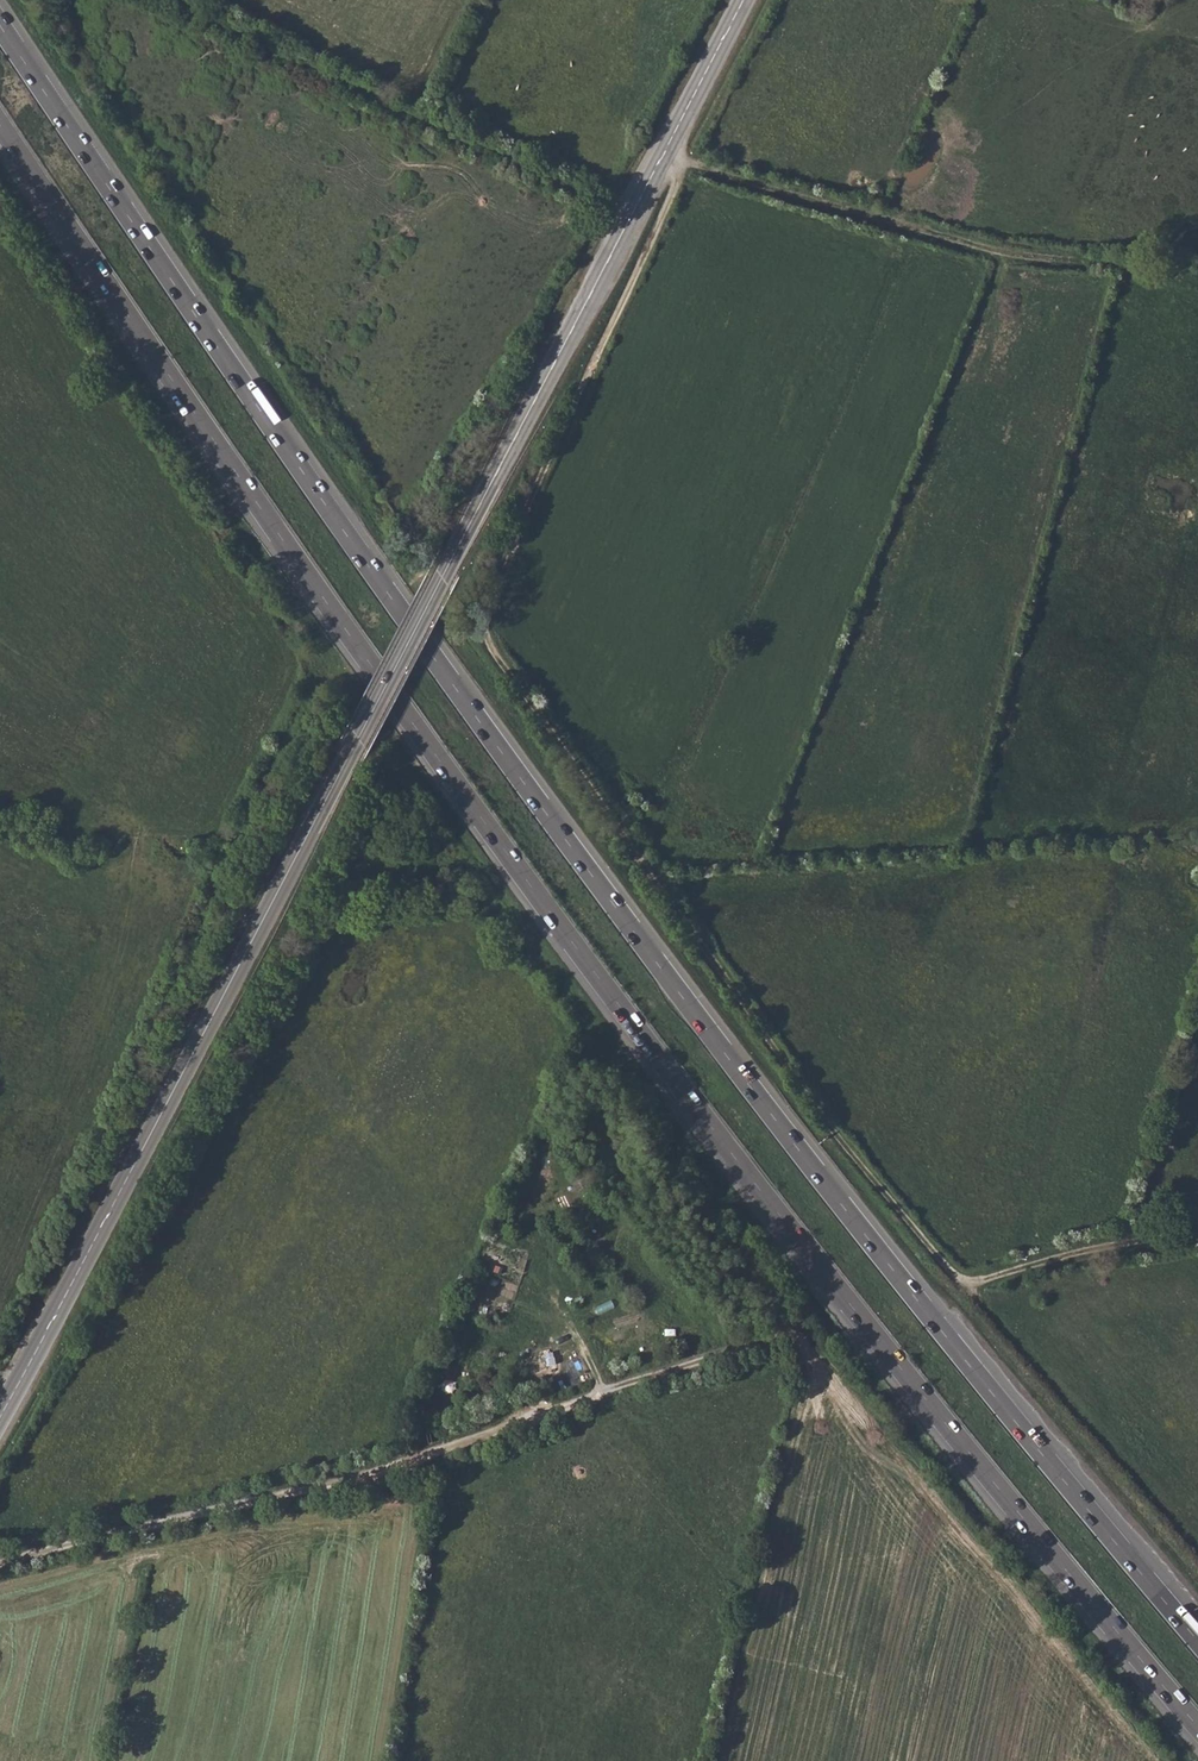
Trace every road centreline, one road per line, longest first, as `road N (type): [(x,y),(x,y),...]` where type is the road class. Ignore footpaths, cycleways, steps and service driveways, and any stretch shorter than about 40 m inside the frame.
road 1 (trunk): [(1197,1640),(942,1331),(661,967),(347,535),(0,23)]
road 2 (trunk): [(0,124),(305,571),(599,977),(903,1369),(1197,1725)]
road 3 (tertiary): [(0,1416),(741,0)]
road 4 (track): [(660,156),(678,178),(660,227),(542,476),(483,617),(484,639),(832,1132),(960,1282),(1197,1230)]
road 5 (track): [(0,1562),(396,1465),(789,1335)]
road 6 (track): [(630,216),(179,0)]
road 7 (track): [(660,156),(1002,254)]

